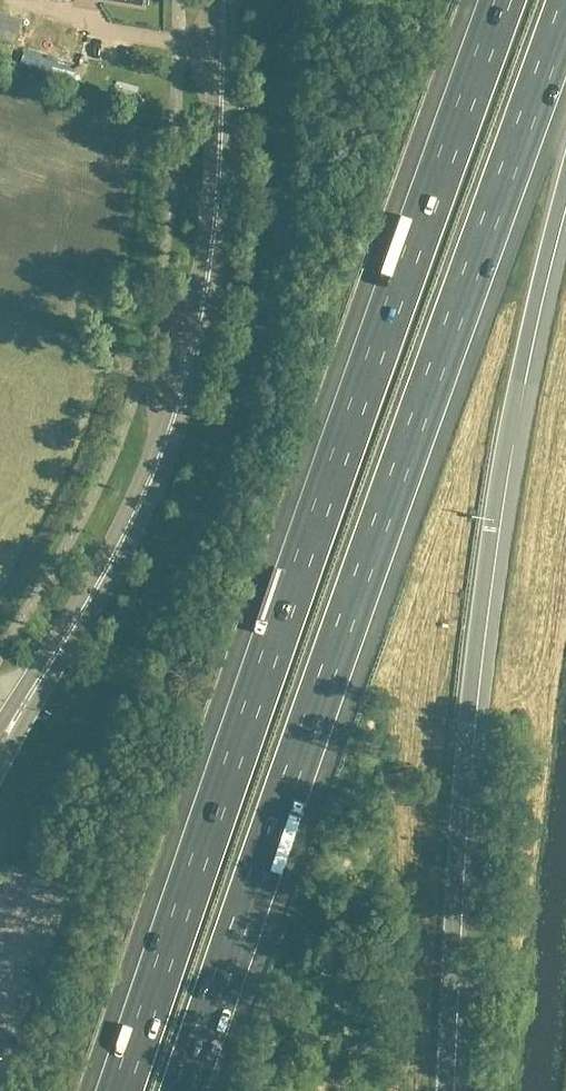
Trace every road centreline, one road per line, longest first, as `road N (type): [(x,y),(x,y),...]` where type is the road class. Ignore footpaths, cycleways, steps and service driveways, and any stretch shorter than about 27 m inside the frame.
road 1 (motorway): [(504,0),(126,1090)]
road 2 (motorway): [(192,1090),(565,17)]
road 3 (motorway): [(448,1090),(465,770),(487,559),(565,180)]
road 4 (primary): [(78,615),(129,525),(188,375),(213,227),(221,0)]
road 5 (primary): [(0,771),(78,615)]
road 6 (primary): [(78,615),(0,727)]

